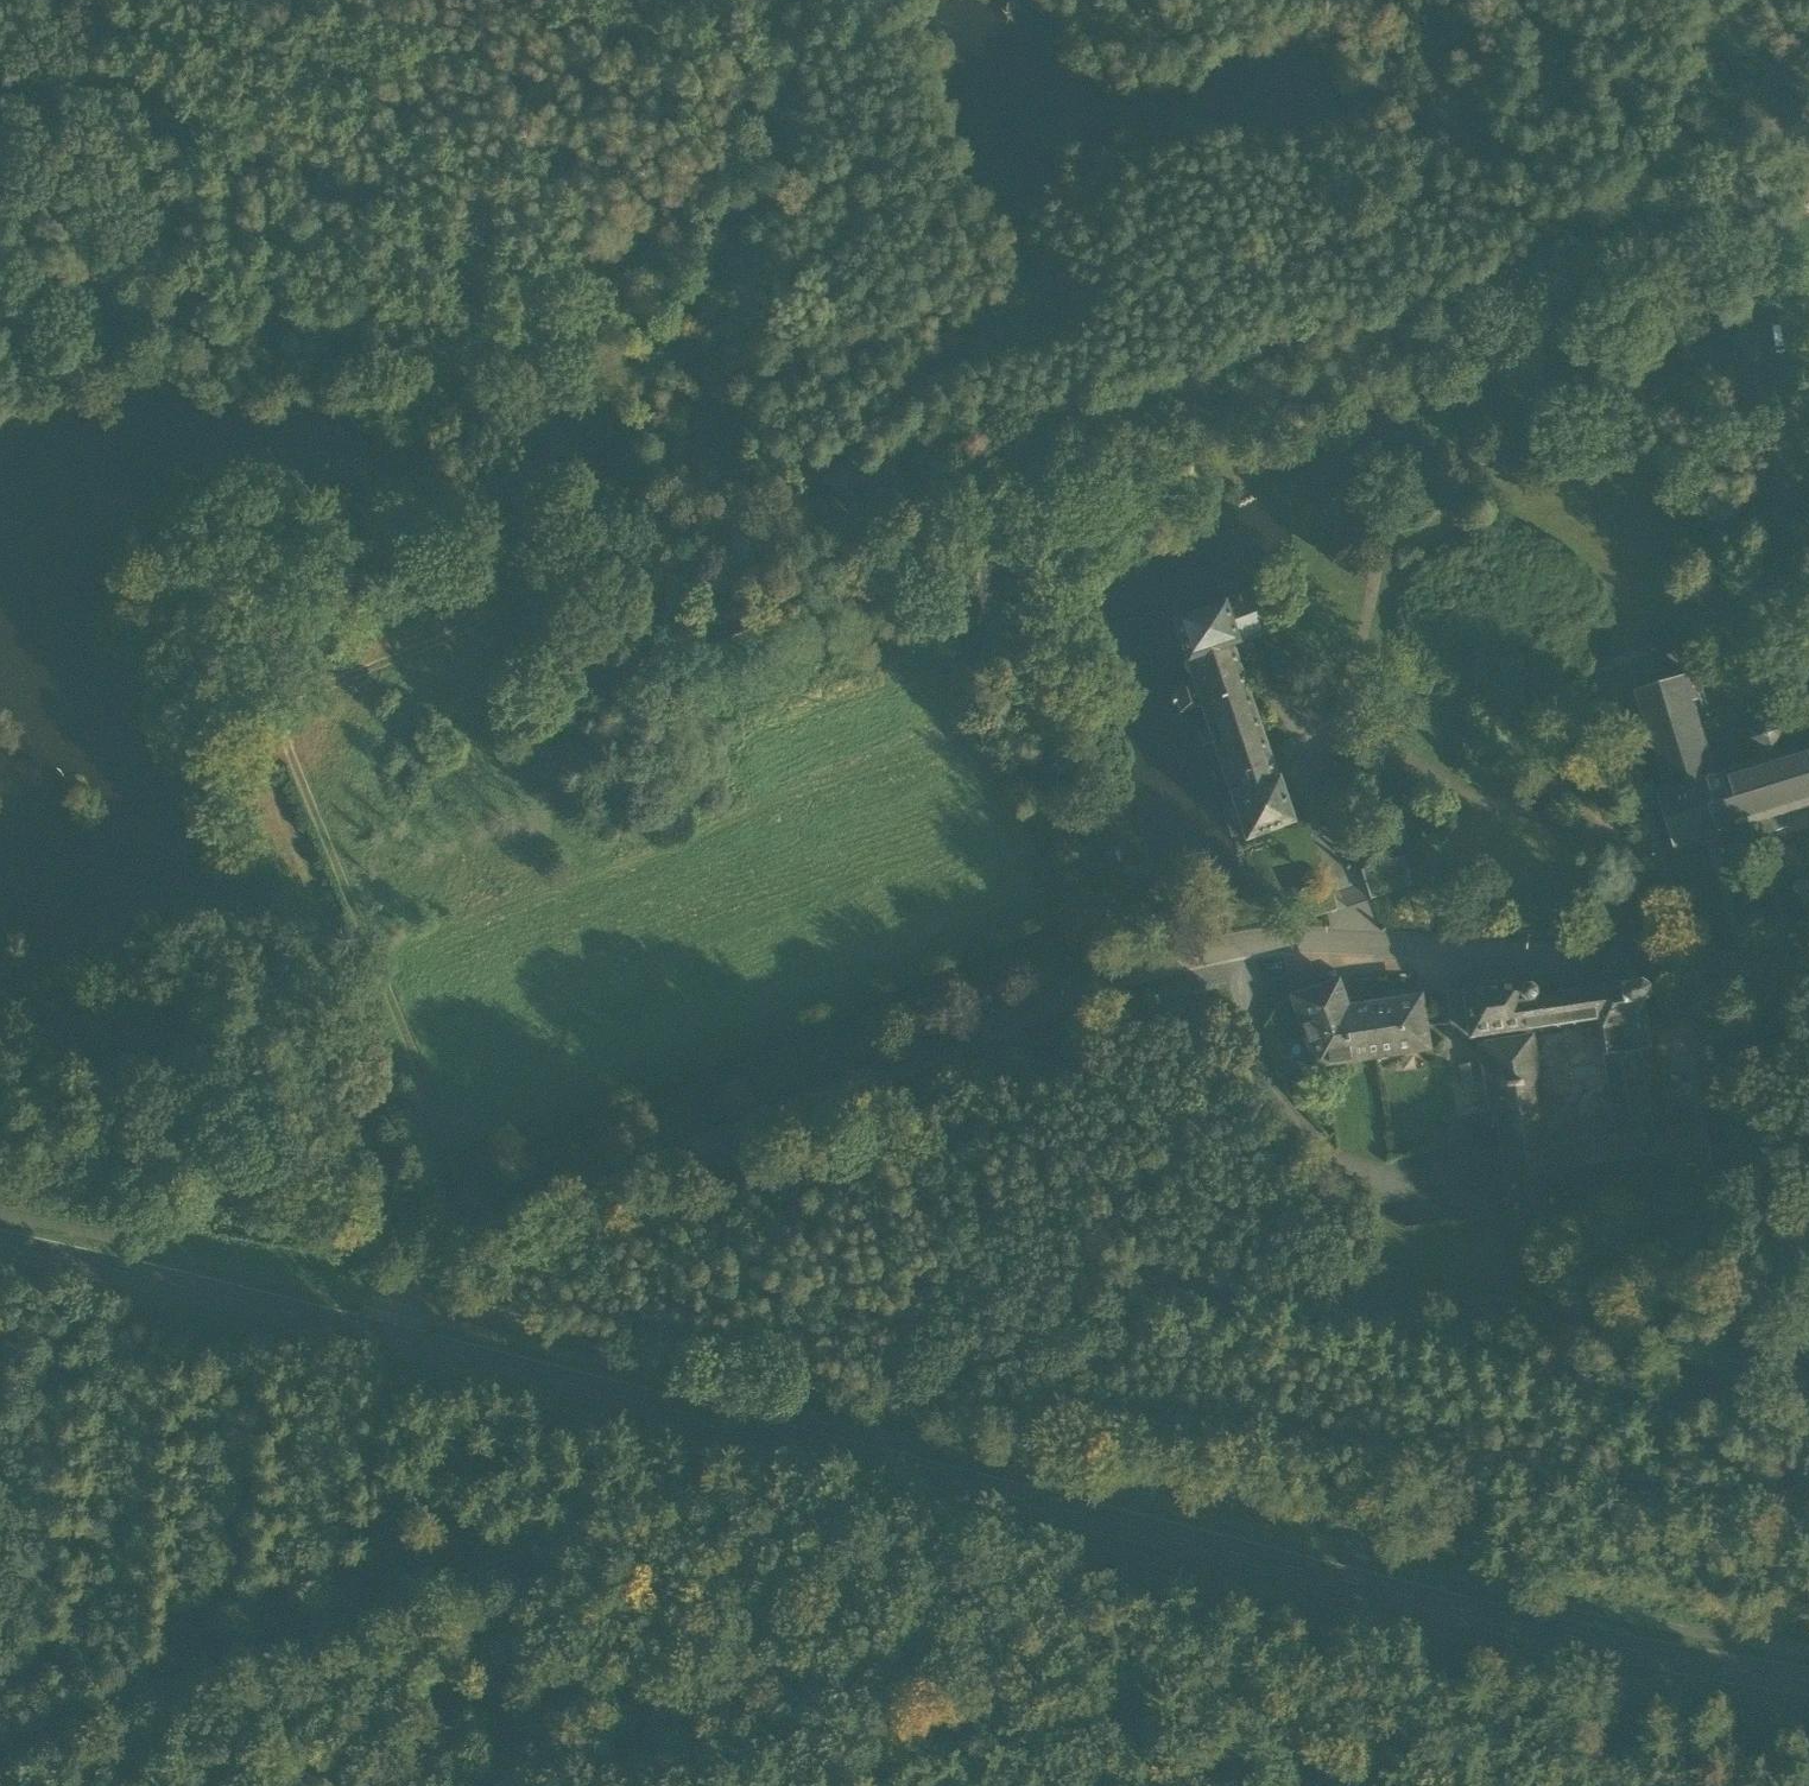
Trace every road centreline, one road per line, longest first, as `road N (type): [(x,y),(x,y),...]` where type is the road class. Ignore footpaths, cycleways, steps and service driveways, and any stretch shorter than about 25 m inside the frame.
road 1 (residential): [(394,1331),(429,1249),(755,1118),(1228,949),(1366,942),(1808,965)]
road 2 (tertiary): [(394,1331),(1521,1629),(1808,1680)]
road 3 (track): [(608,1552),(43,1785)]
road 4 (tertiary): [(0,1235),(394,1331)]
road 5 (track): [(1011,1468),(913,1709)]
road 6 (track): [(786,1440),(697,1511),(608,1552)]
road 7 (track): [(582,1185),(563,1163),(473,1191),(464,1172)]

